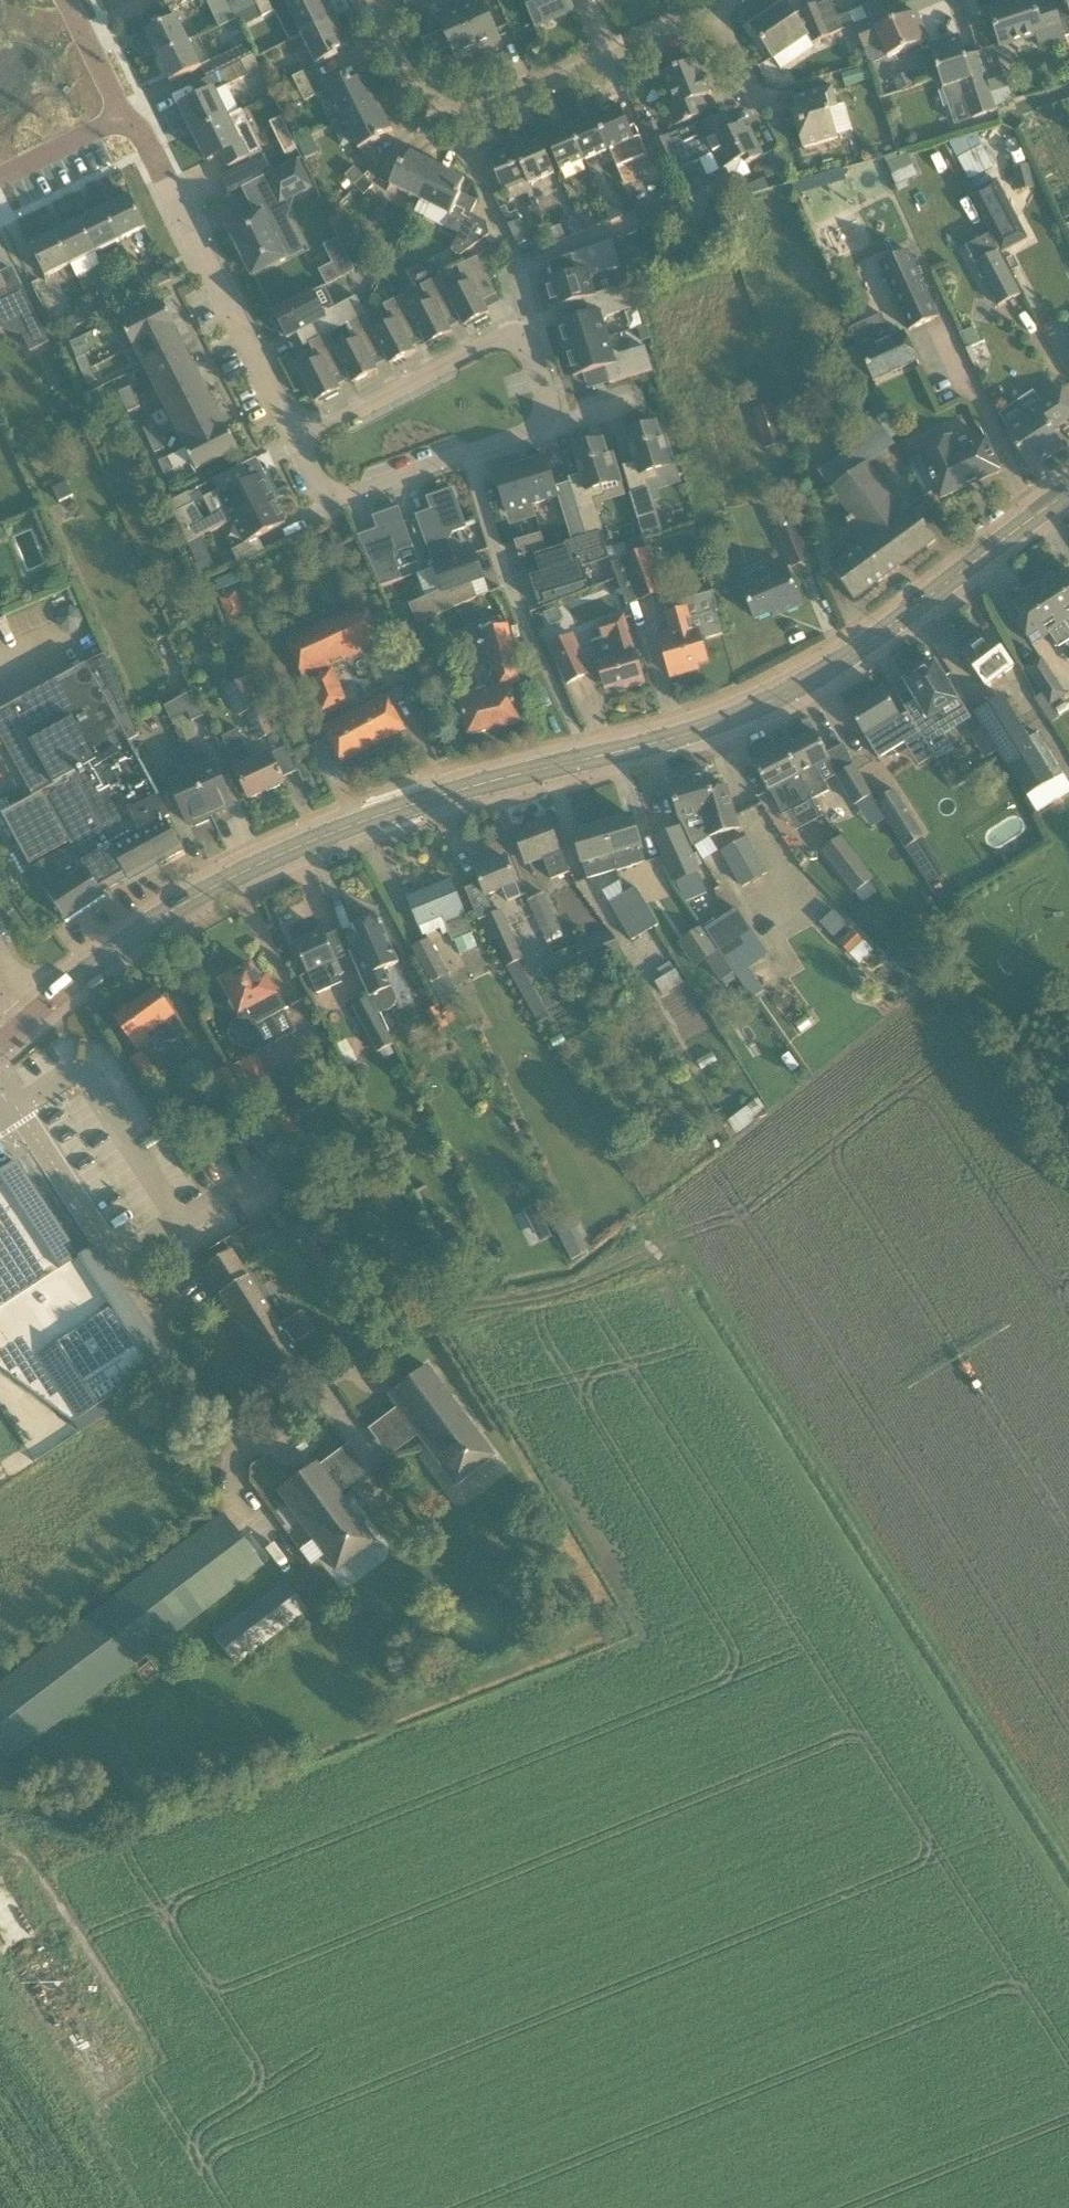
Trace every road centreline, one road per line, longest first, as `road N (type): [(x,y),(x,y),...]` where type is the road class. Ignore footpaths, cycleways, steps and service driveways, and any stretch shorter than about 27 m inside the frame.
road 1 (secondary): [(26,1023),(161,918),(286,851),(427,799),(712,724),(827,670),(1068,492)]
road 2 (residential): [(714,10),(479,109),(431,101),(417,89),(371,0)]
road 3 (residential): [(135,133),(295,437)]
road 4 (residential): [(543,417),(529,351),(520,340),(501,339),(295,437)]
road 5 (residential): [(295,437),(321,488),(344,497),(529,431),(543,417)]
road 6 (residential): [(0,203),(135,133)]
road 7 (residential): [(135,133),(74,0)]

